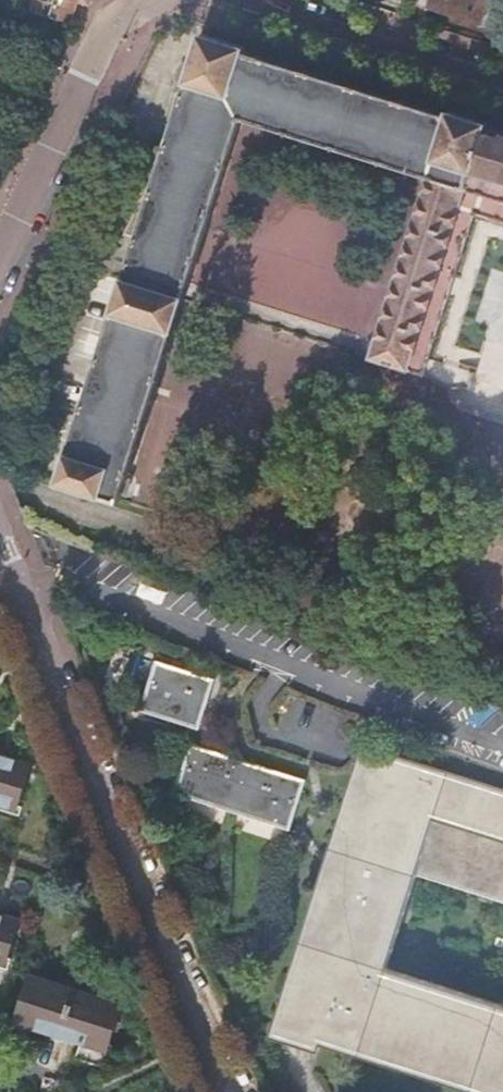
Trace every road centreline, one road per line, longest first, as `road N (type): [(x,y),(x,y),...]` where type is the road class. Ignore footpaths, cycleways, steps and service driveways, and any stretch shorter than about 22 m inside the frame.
road 1 (residential): [(229,1091),(21,596)]
road 2 (residential): [(218,0),(502,94)]
road 3 (residential): [(159,0),(105,58),(0,244)]

